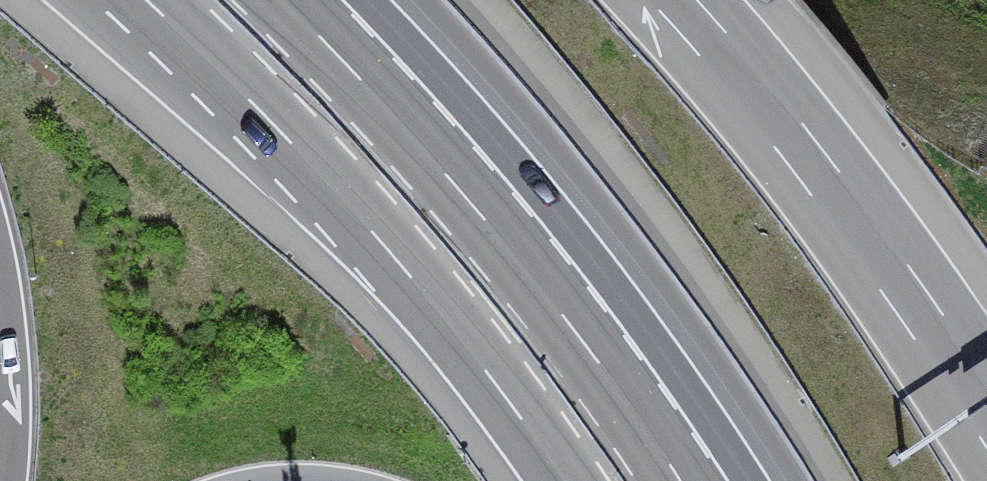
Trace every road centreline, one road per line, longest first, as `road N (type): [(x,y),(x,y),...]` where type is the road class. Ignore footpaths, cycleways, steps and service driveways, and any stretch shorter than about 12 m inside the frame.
road 1 (motorway): [(146,0),(383,244),(566,480)]
road 2 (motorway): [(680,480),(515,255),(282,0)]
road 3 (motorway): [(986,414),(798,149),(673,0)]

